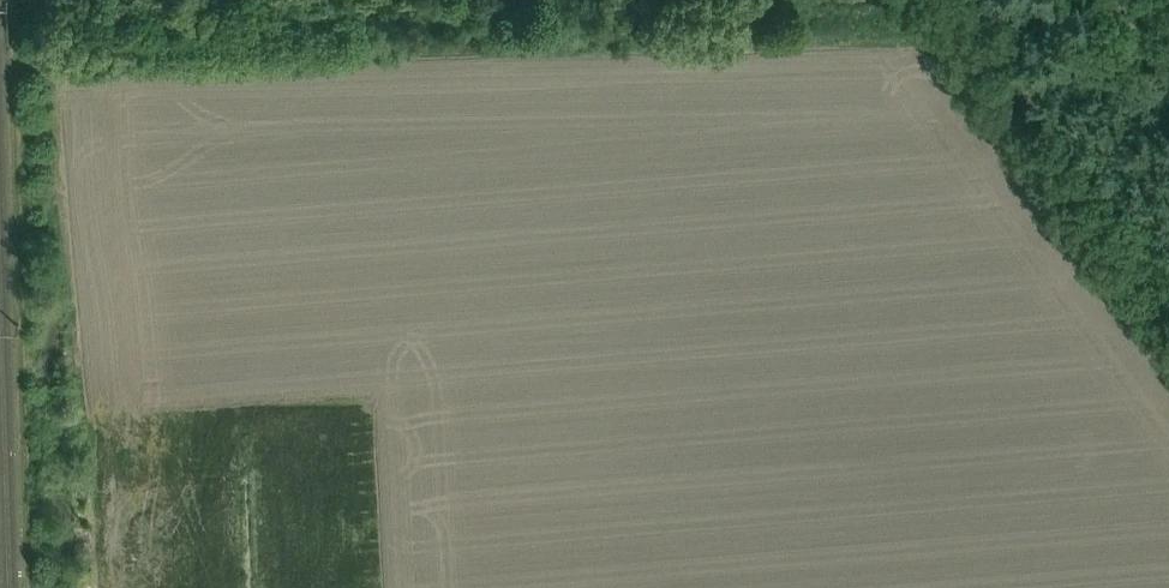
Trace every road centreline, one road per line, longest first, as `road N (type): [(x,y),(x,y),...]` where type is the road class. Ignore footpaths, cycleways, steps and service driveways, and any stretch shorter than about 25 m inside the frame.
road 1 (track): [(1002,0),(1043,50),(980,81)]

